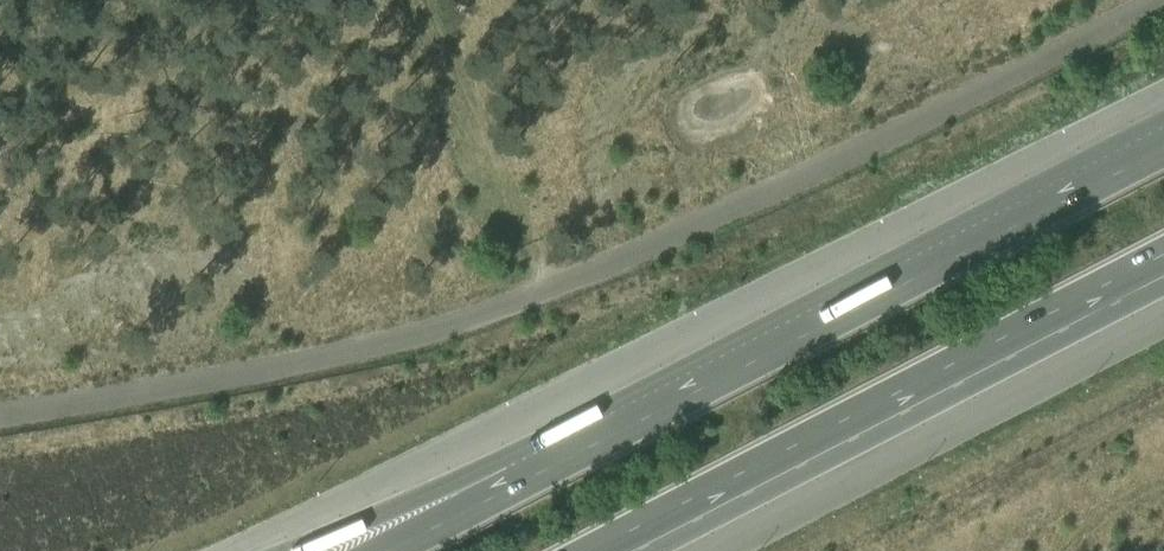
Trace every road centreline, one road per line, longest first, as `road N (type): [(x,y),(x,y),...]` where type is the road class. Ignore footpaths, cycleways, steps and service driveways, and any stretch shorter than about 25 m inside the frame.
road 1 (unclassified): [(0,411),(309,362),(529,297),(735,209),(1154,0)]
road 2 (motorway): [(1163,142),(541,467)]
road 3 (motorway): [(598,550),(1163,256)]
road 4 (motorway): [(541,467),(263,550)]
road 5 (motorway): [(541,467),(379,550)]

